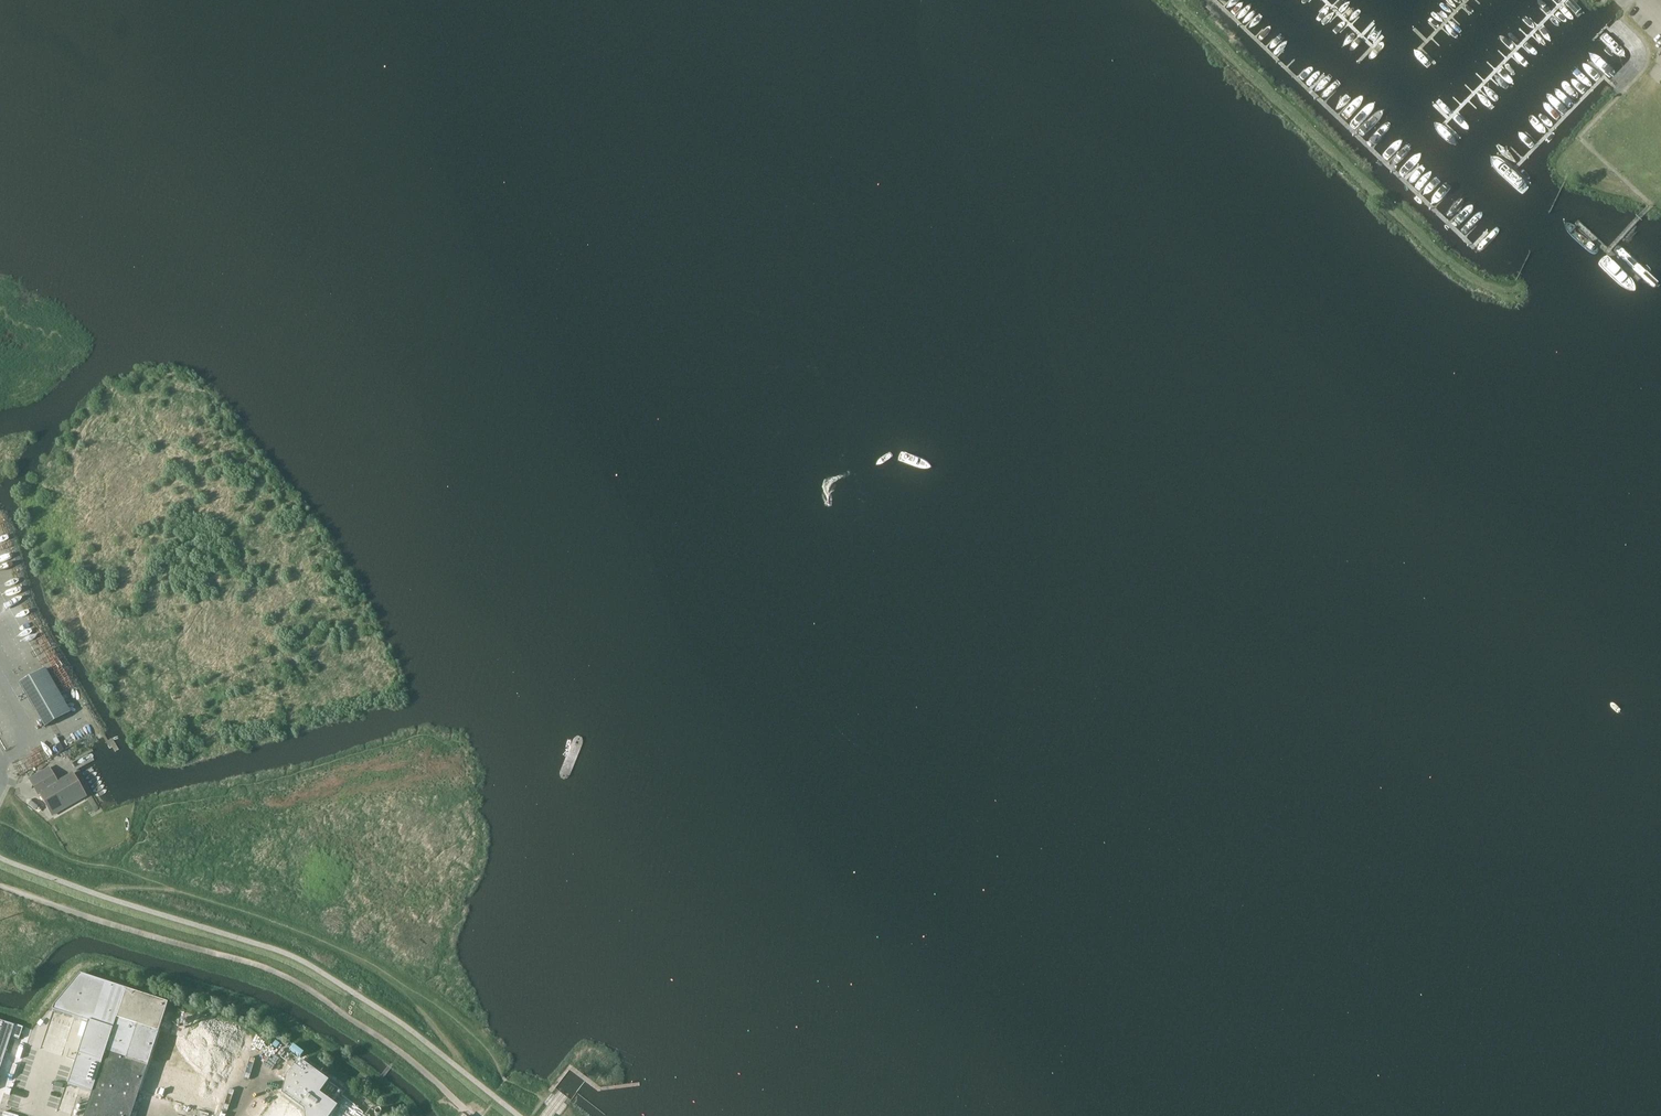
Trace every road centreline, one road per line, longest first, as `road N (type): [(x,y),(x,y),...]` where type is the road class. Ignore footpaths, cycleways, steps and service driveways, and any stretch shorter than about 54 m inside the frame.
road 1 (track): [(0,822),(83,862),(158,878),(381,968),(454,1020),(502,1077),(546,1098)]

